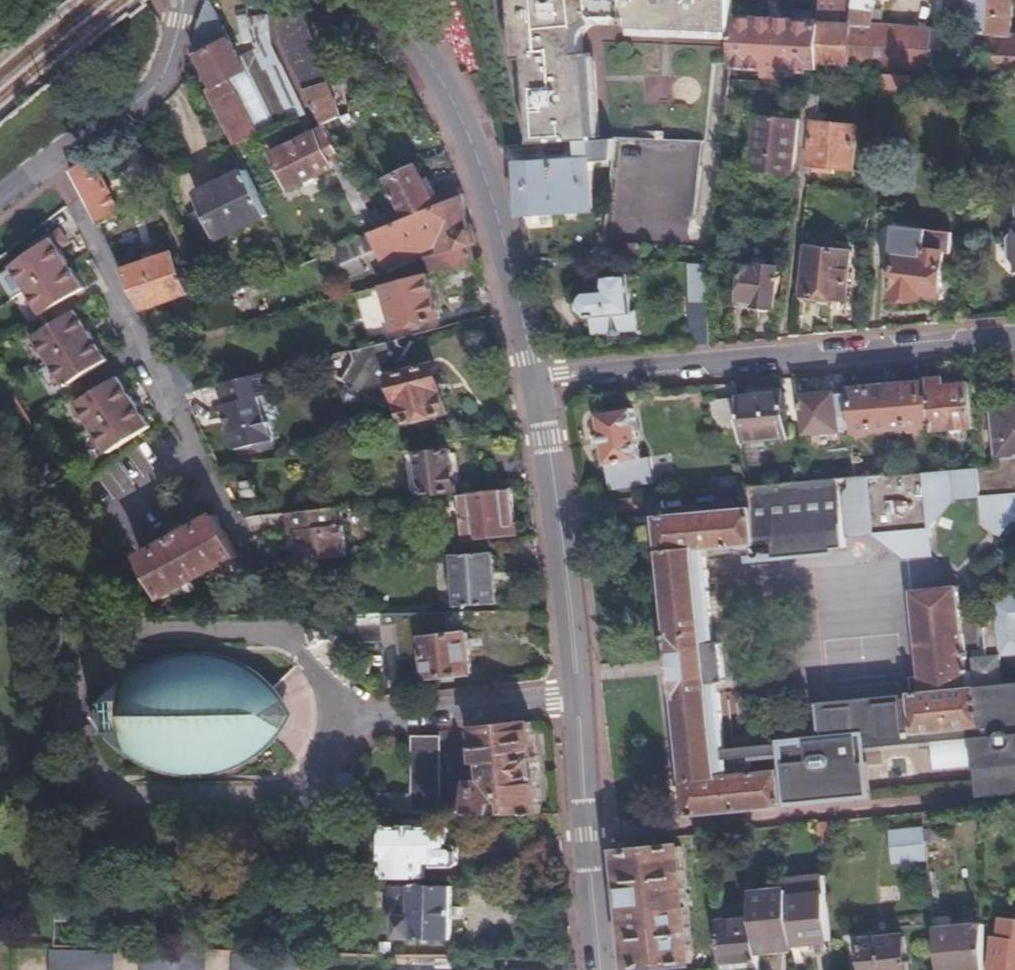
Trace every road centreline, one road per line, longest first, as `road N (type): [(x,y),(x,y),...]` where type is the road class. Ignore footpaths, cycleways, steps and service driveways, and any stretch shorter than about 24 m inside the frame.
road 1 (tertiary): [(539,385),(564,557),(601,969)]
road 2 (residential): [(45,161),(272,590)]
road 3 (residential): [(1014,339),(539,385)]
road 4 (tertiary): [(407,25),(472,138),(497,207),(539,385)]
road 5 (residential): [(45,161),(150,93),(169,66),(183,0)]

